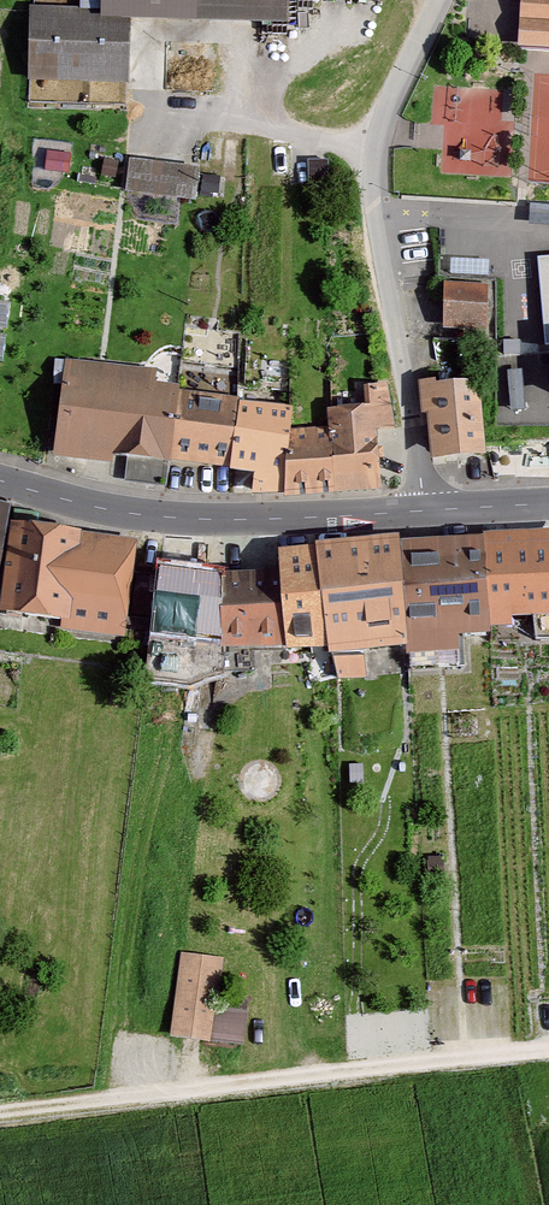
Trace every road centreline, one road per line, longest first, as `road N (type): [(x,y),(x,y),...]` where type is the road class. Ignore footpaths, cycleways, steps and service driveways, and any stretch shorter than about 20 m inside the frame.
road 1 (residential): [(424,511),(371,170),(387,105),(438,0)]
road 2 (residential): [(424,511),(162,517),(0,481)]
road 3 (residential): [(548,503),(424,511)]

